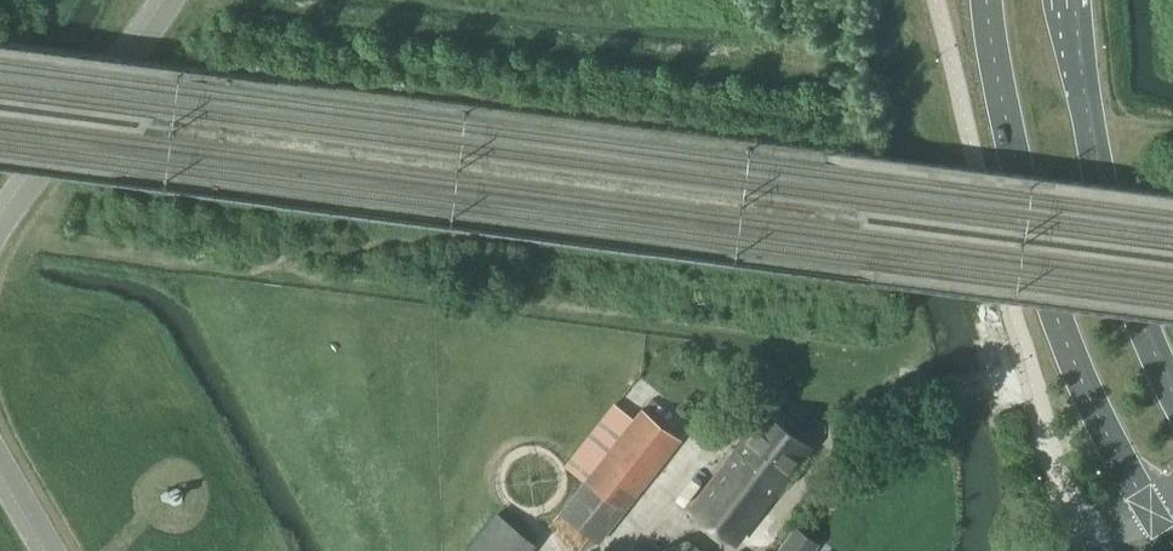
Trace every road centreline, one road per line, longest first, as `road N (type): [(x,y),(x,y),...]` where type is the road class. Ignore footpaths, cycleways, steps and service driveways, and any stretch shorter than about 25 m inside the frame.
road 1 (secondary): [(992,0),(1010,143),(1071,351),(1156,511)]
road 2 (secondary): [(1172,395),(1102,203),(1069,0)]
road 3 (unclassified): [(1026,367),(1076,539)]

